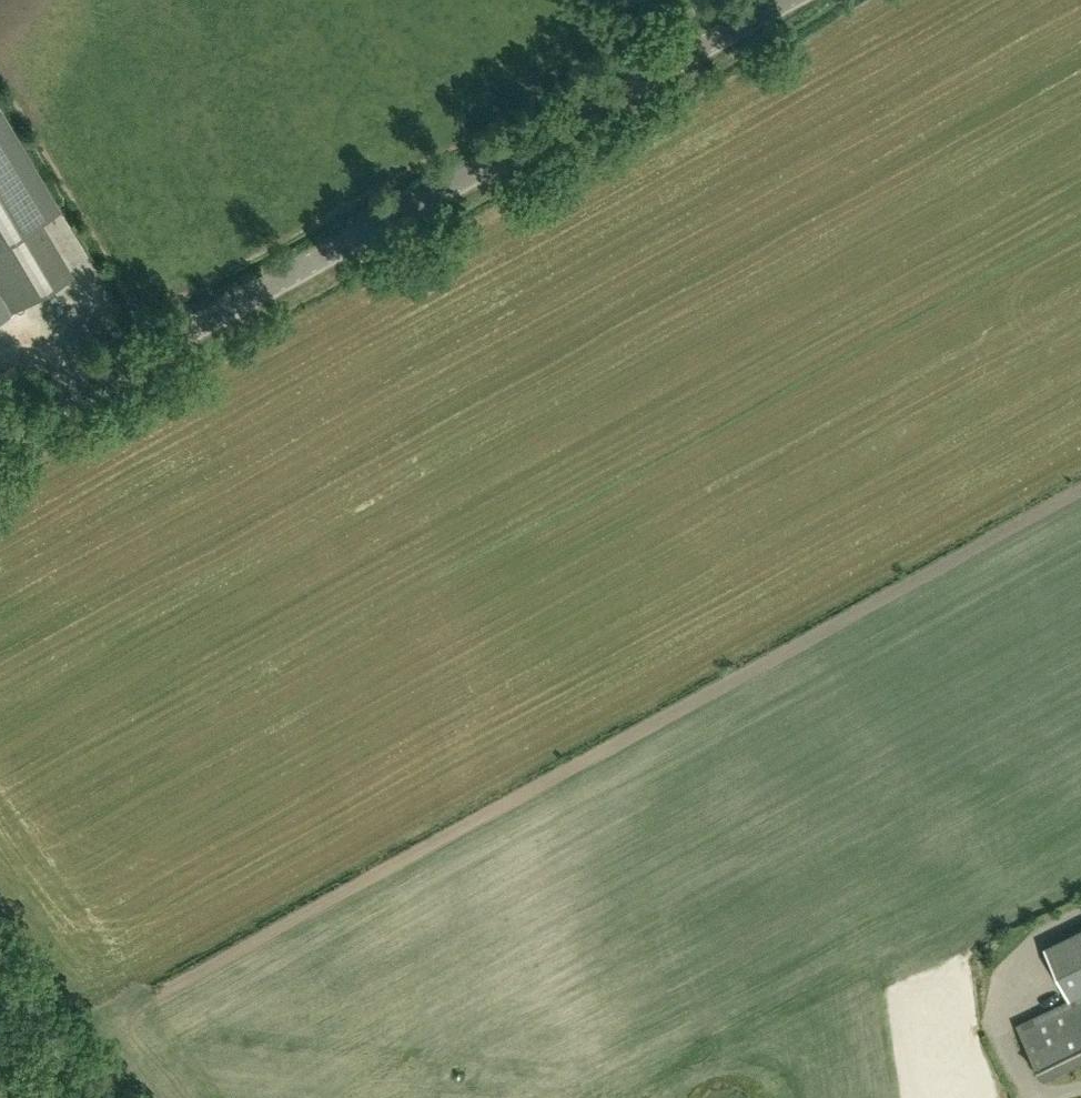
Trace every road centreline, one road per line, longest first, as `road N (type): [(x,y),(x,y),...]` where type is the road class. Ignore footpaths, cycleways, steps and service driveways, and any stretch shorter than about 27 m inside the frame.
road 1 (tertiary): [(0,437),(793,0)]
road 2 (tertiary): [(102,1097),(0,962)]

